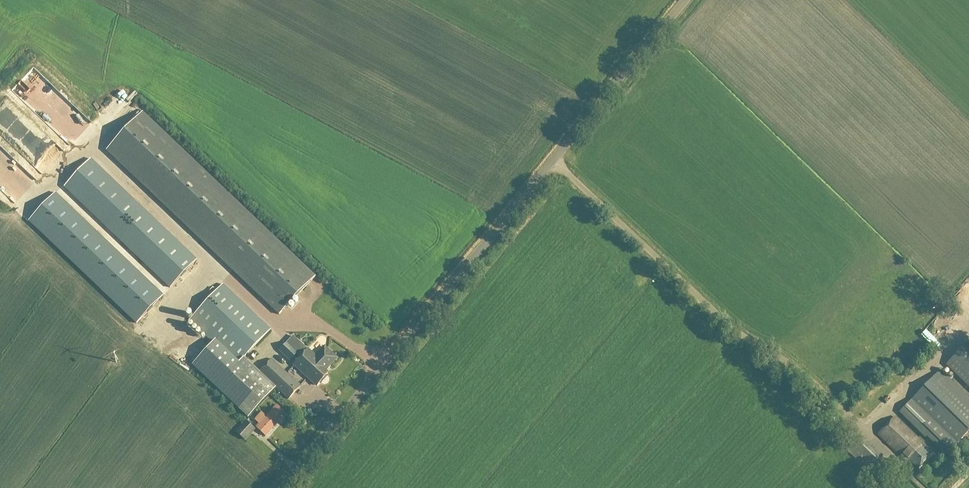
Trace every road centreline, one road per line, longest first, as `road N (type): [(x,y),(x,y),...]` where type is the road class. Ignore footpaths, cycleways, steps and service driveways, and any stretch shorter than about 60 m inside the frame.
road 1 (unclassified): [(284,487),(696,0)]

